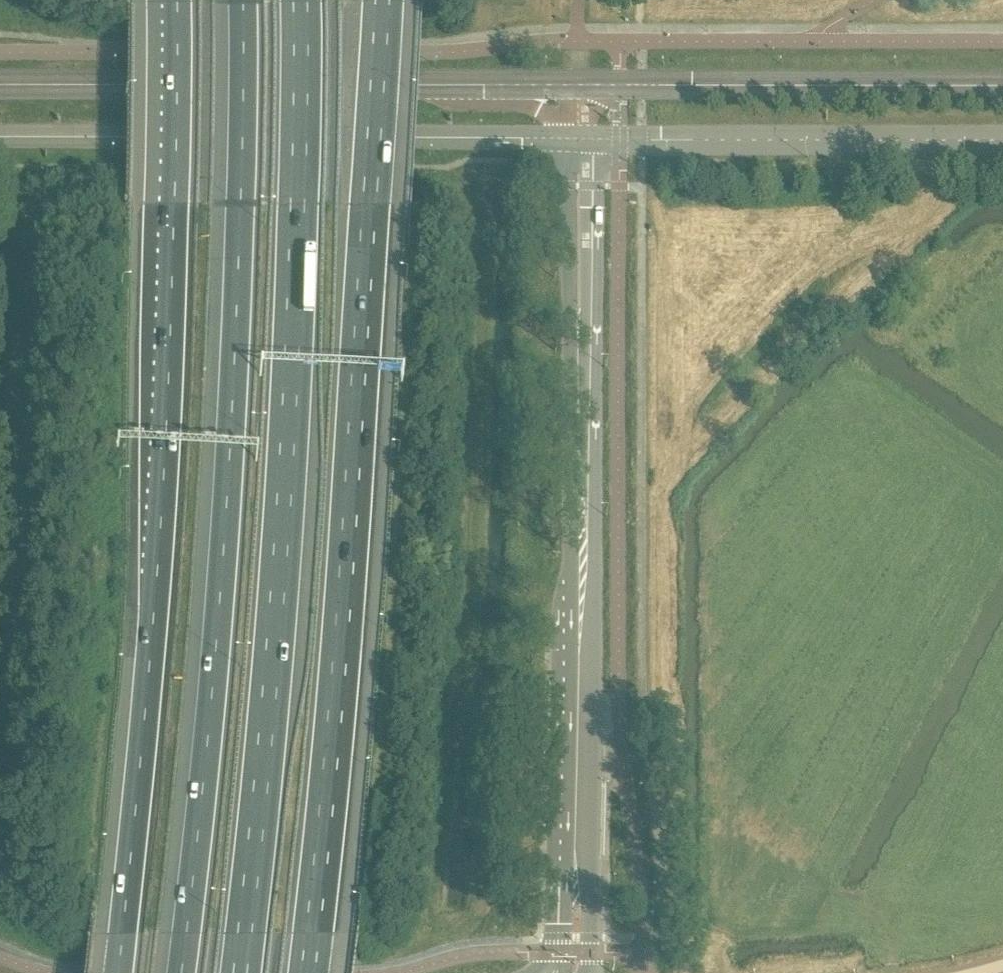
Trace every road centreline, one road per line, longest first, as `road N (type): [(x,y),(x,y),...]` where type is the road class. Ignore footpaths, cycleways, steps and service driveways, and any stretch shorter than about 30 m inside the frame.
road 1 (motorway): [(308,972),(343,621),(383,0)]
road 2 (motorway): [(243,0),(226,501),(181,972)]
road 3 (motorway): [(240,972),(285,494),(300,0)]
road 4 (motorway): [(177,0),(169,371),(118,972)]
road 5 (secondary): [(576,137),(577,972)]
road 6 (secondary): [(576,137),(0,137)]
road 7 (secondary): [(576,137),(1002,140)]

